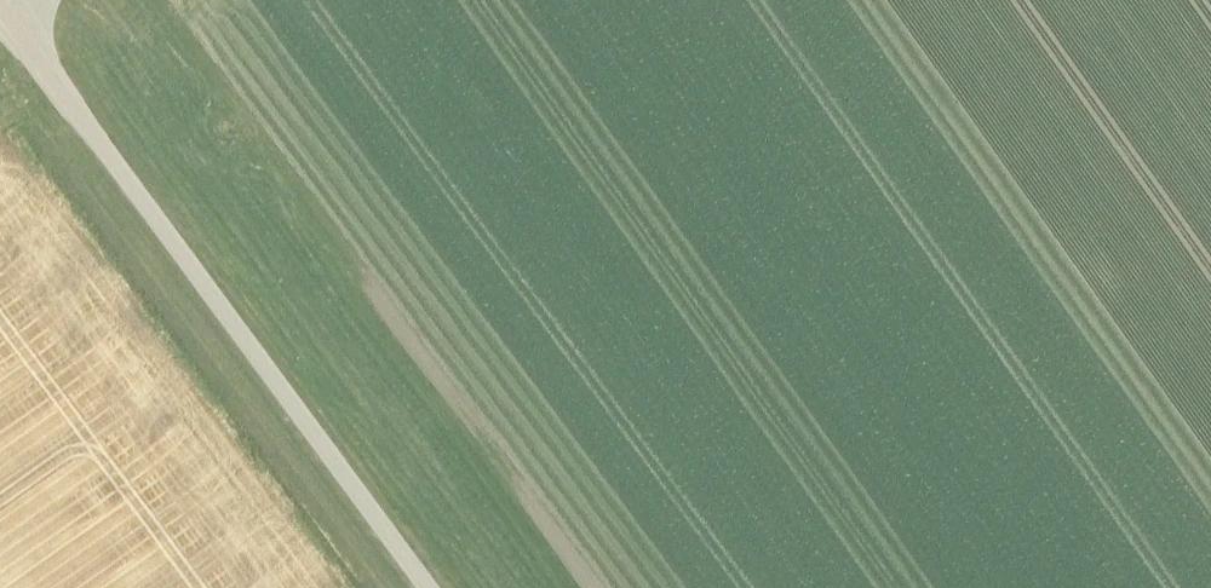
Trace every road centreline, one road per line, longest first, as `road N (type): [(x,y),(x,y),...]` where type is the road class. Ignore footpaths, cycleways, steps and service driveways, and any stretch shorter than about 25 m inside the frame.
road 1 (unclassified): [(415,587),(0,21)]

